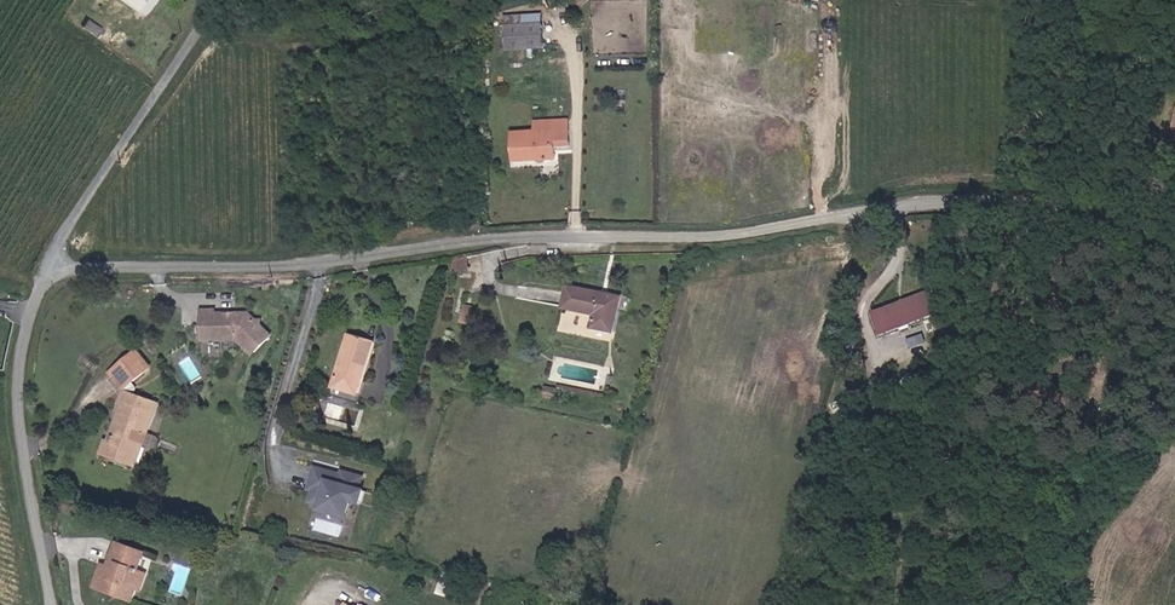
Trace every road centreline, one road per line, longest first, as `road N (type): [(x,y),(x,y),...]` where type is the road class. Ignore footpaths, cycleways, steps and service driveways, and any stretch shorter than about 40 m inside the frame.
road 1 (unclassified): [(49,264),(283,267),(526,236),(704,236),(1032,194),(1139,219),(1174,237)]
road 2 (unclassified): [(54,604),(19,387),(49,264)]
road 3 (unclassified): [(49,264),(221,0)]

